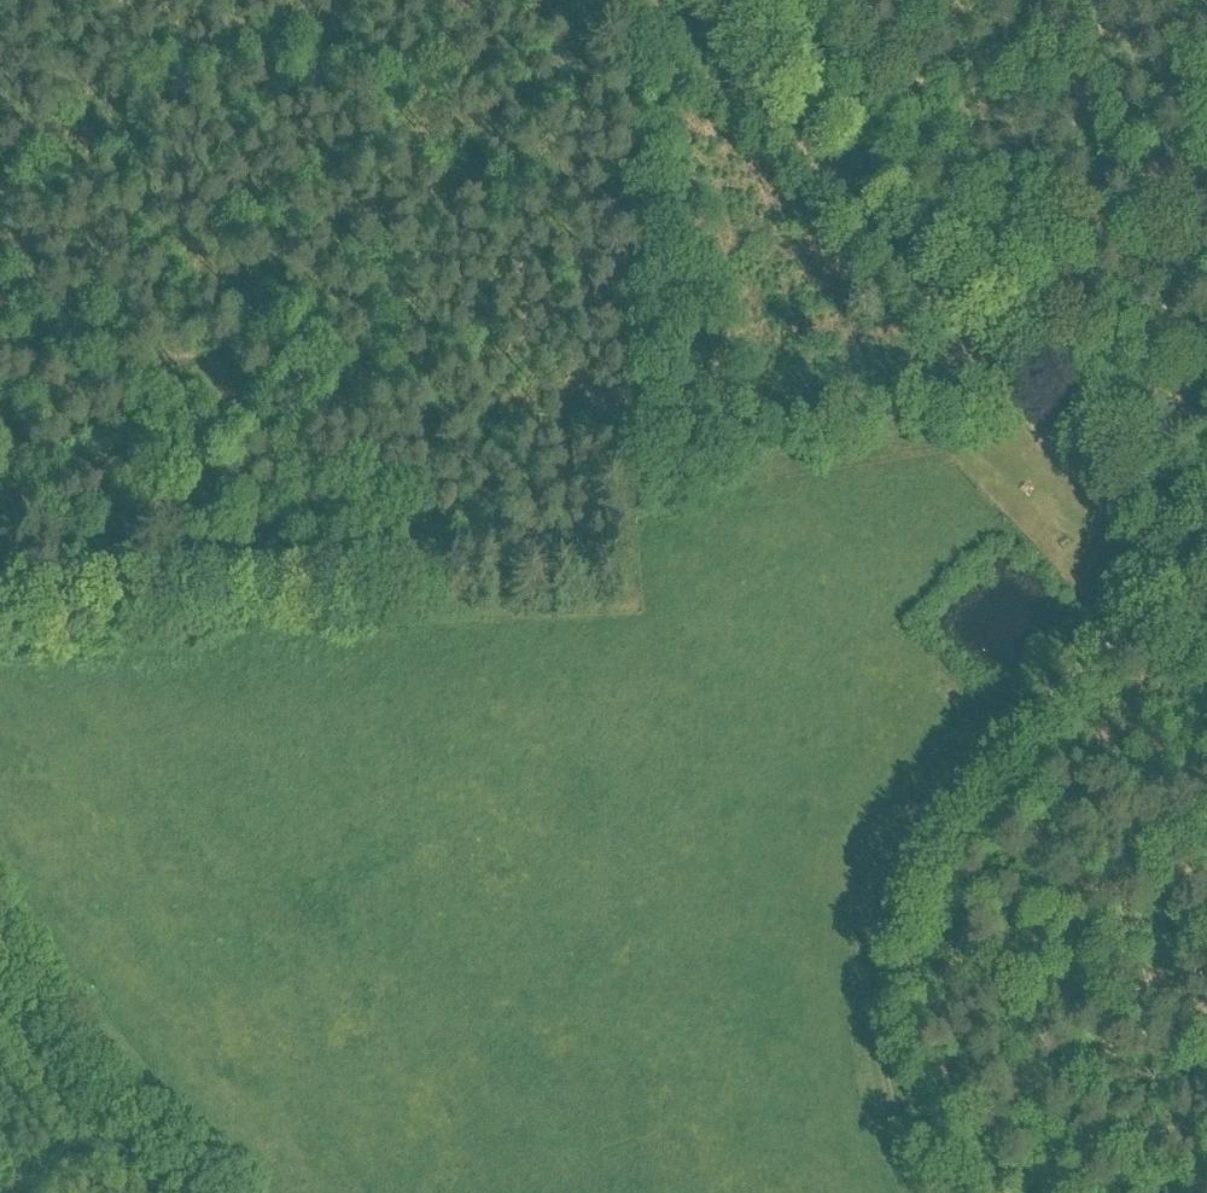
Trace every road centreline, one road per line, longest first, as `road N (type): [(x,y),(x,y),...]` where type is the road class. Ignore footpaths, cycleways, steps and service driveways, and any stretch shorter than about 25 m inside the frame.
road 1 (track): [(0,376),(615,357),(614,62),(605,0)]
road 2 (track): [(1169,569),(1032,713),(938,824),(906,879),(888,942),(886,1068),(913,1154),(942,1192)]
road 3 (track): [(717,60),(1169,569)]
road 4 (track): [(0,914),(231,1192)]

